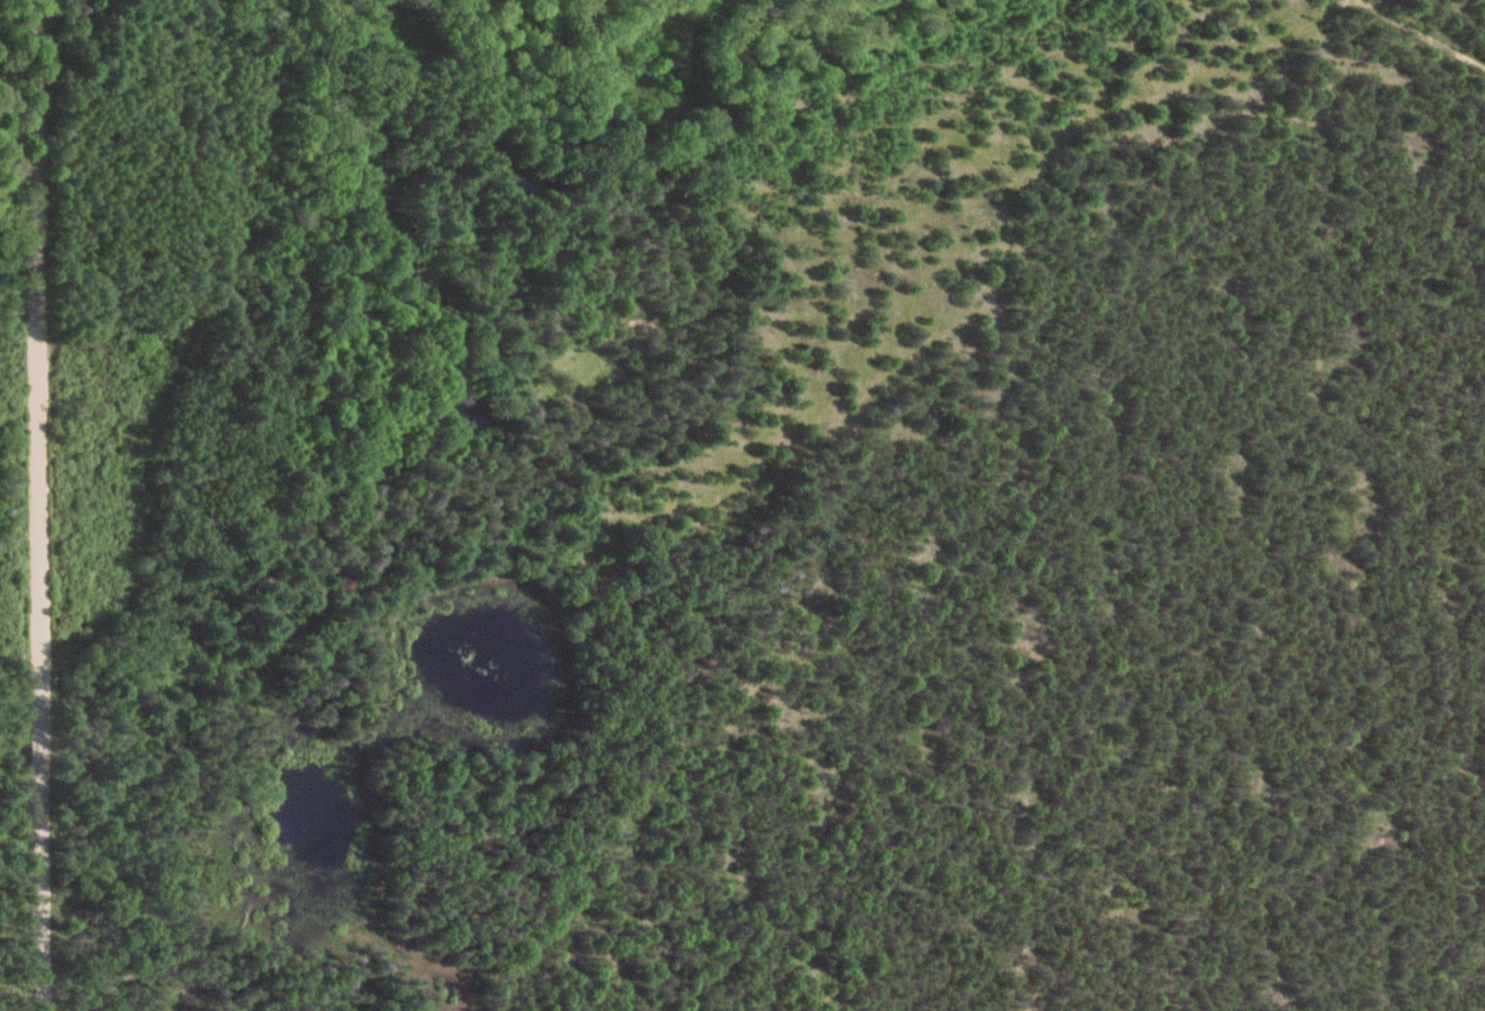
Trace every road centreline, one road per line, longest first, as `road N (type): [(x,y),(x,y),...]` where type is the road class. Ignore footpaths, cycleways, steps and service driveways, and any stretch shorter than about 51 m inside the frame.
road 1 (residential): [(42,1010),(39,0)]

